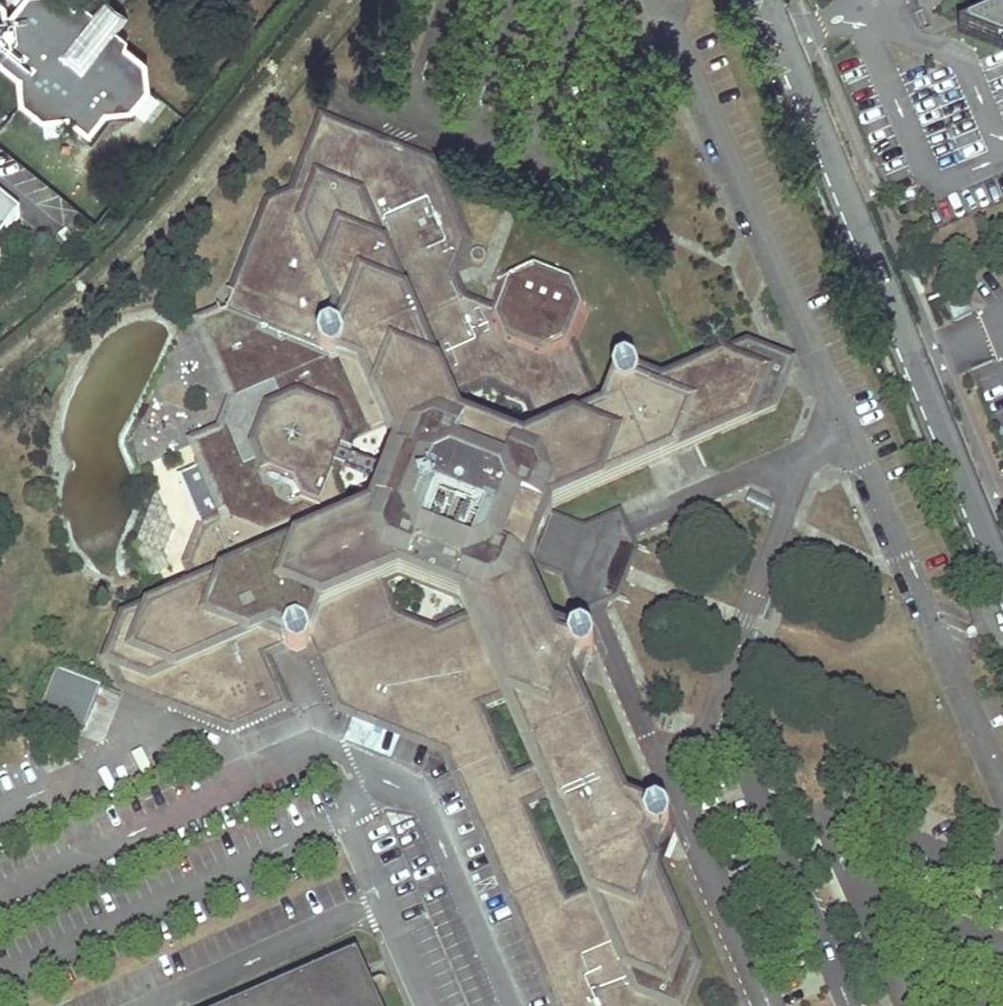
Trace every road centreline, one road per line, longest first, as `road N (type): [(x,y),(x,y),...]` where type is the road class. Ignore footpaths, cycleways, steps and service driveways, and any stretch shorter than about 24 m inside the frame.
road 1 (unclassified): [(767,0),(1002,568)]

